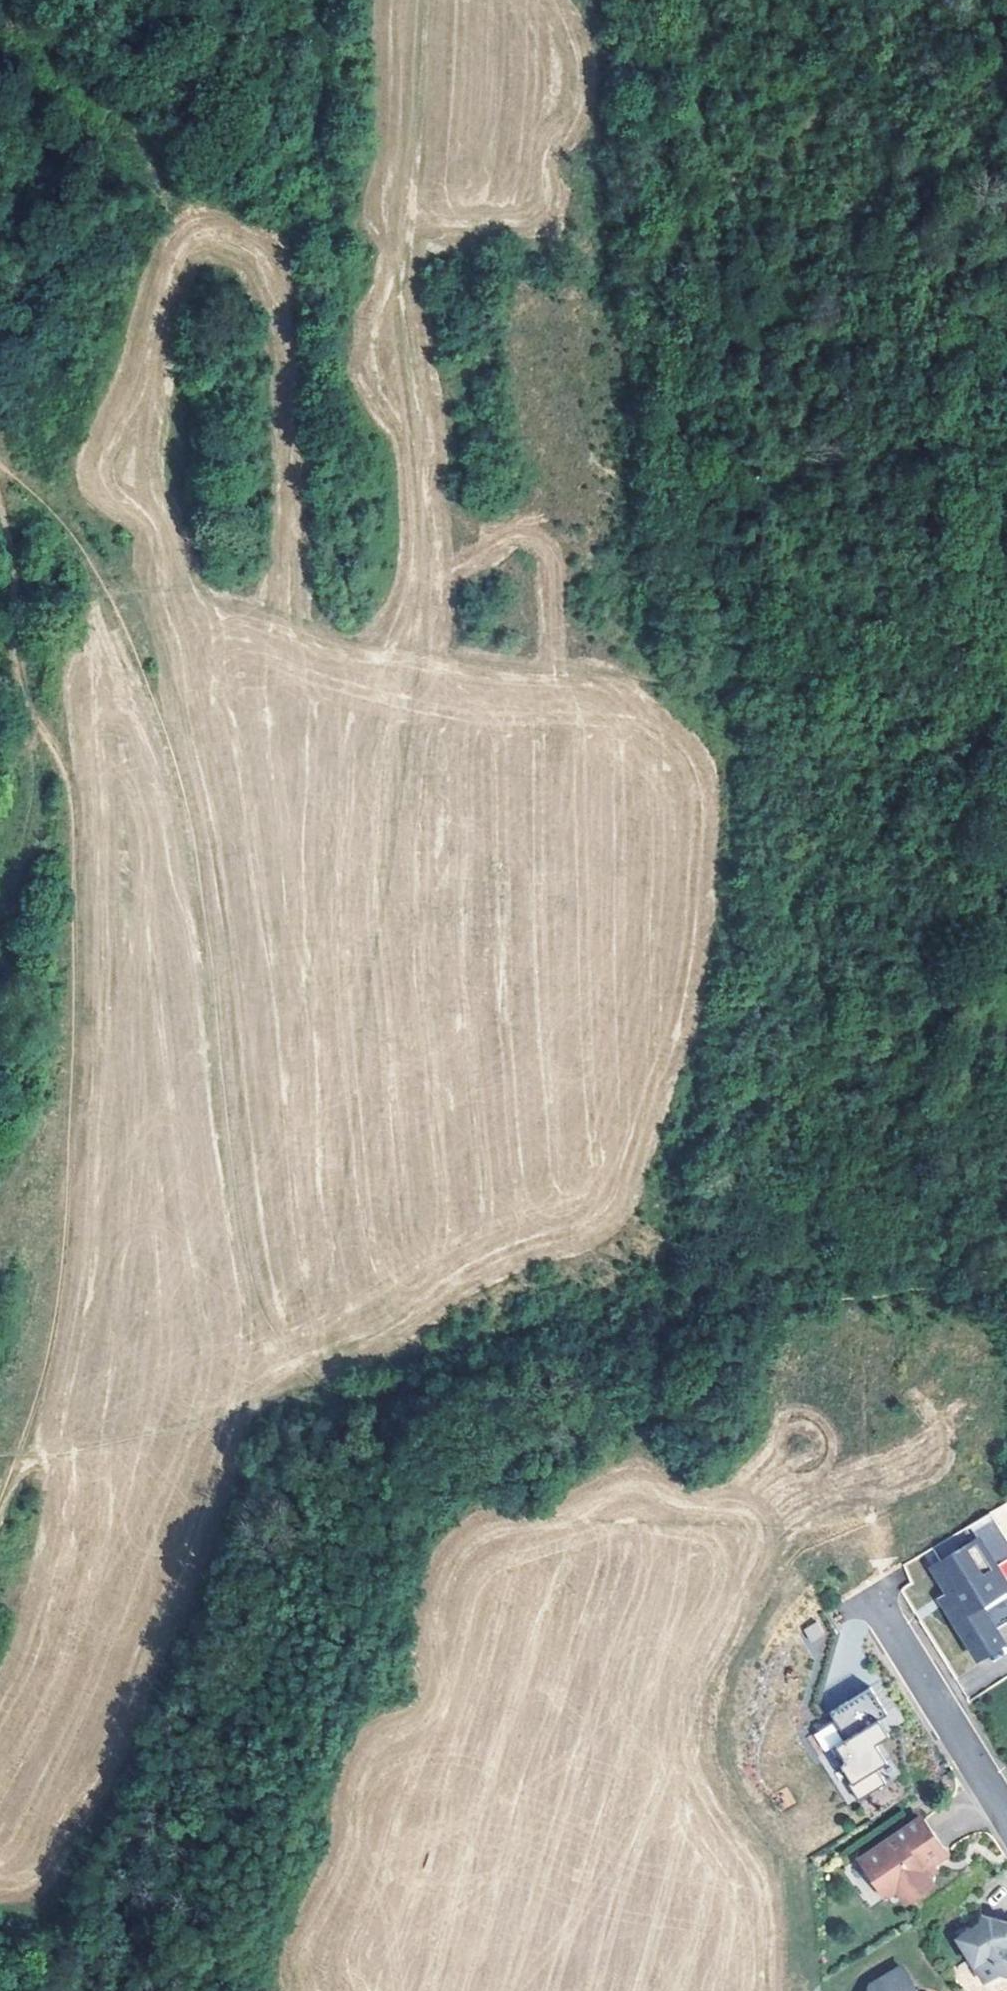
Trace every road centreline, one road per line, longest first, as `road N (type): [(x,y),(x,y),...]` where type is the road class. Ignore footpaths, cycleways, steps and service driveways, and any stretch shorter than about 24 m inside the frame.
road 1 (track): [(14,1457),(46,1353),(67,1232),(73,819),(62,766),(14,671),(0,511)]
road 2 (residential): [(1006,1809),(881,1606)]

